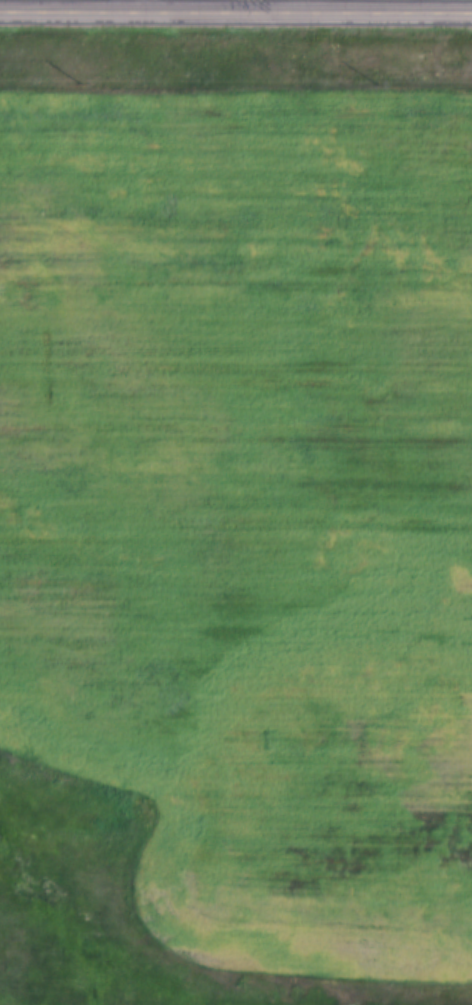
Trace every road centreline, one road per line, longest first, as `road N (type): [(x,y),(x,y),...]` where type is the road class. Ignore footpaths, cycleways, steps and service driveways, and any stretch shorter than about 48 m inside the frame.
road 1 (primary): [(0,3),(471,4)]

